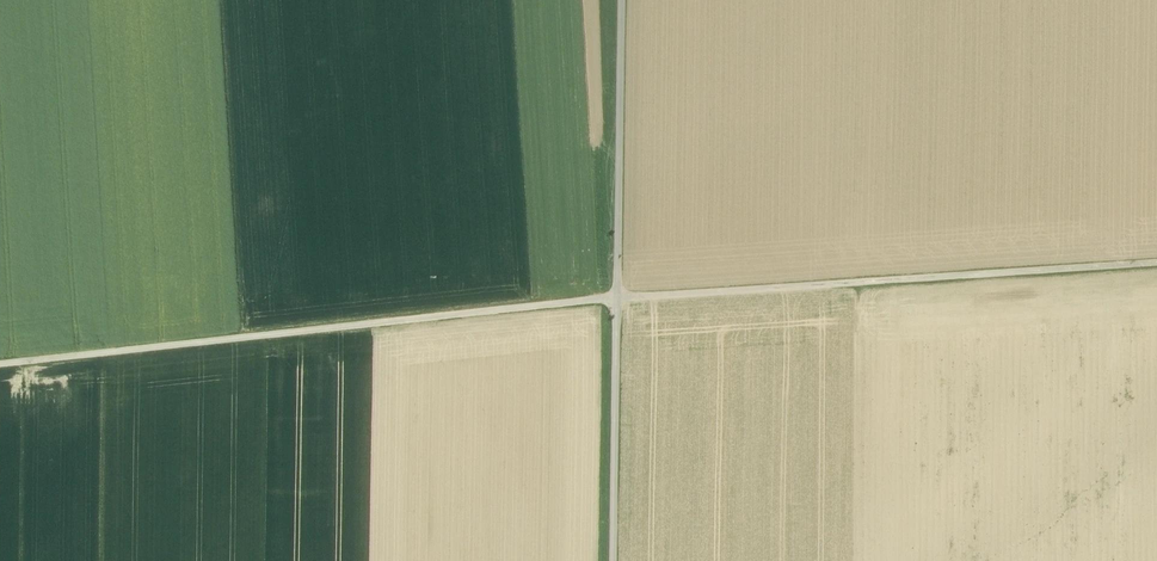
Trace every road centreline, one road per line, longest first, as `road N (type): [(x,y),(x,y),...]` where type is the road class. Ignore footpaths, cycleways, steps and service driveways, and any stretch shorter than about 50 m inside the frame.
road 1 (track): [(0,365),(618,299)]
road 2 (track): [(618,299),(1156,263)]
road 3 (track): [(618,299),(622,0)]
road 4 (track): [(613,560),(618,299)]

